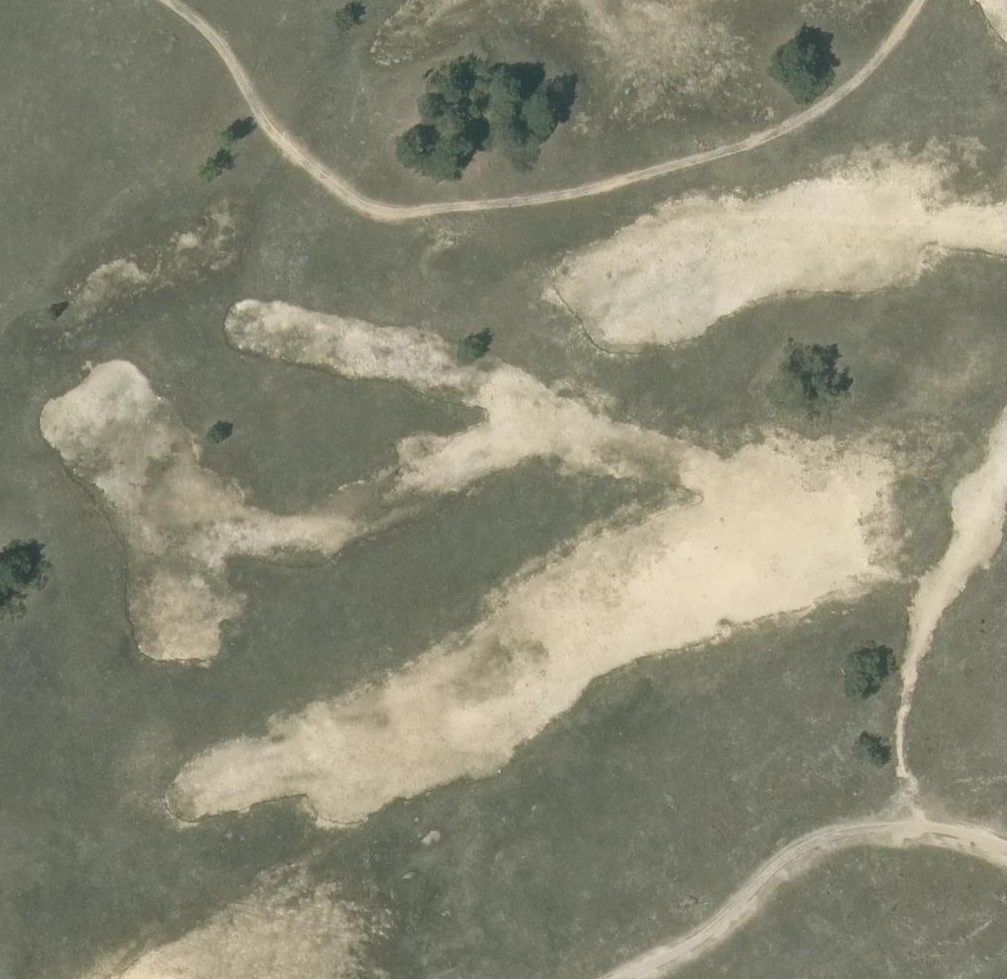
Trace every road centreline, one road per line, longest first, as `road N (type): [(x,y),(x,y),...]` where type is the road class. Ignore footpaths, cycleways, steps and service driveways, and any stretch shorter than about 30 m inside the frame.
road 1 (track): [(155,0),(238,63),(311,170),(383,212),(616,176),(762,129),(850,76),(907,0)]

